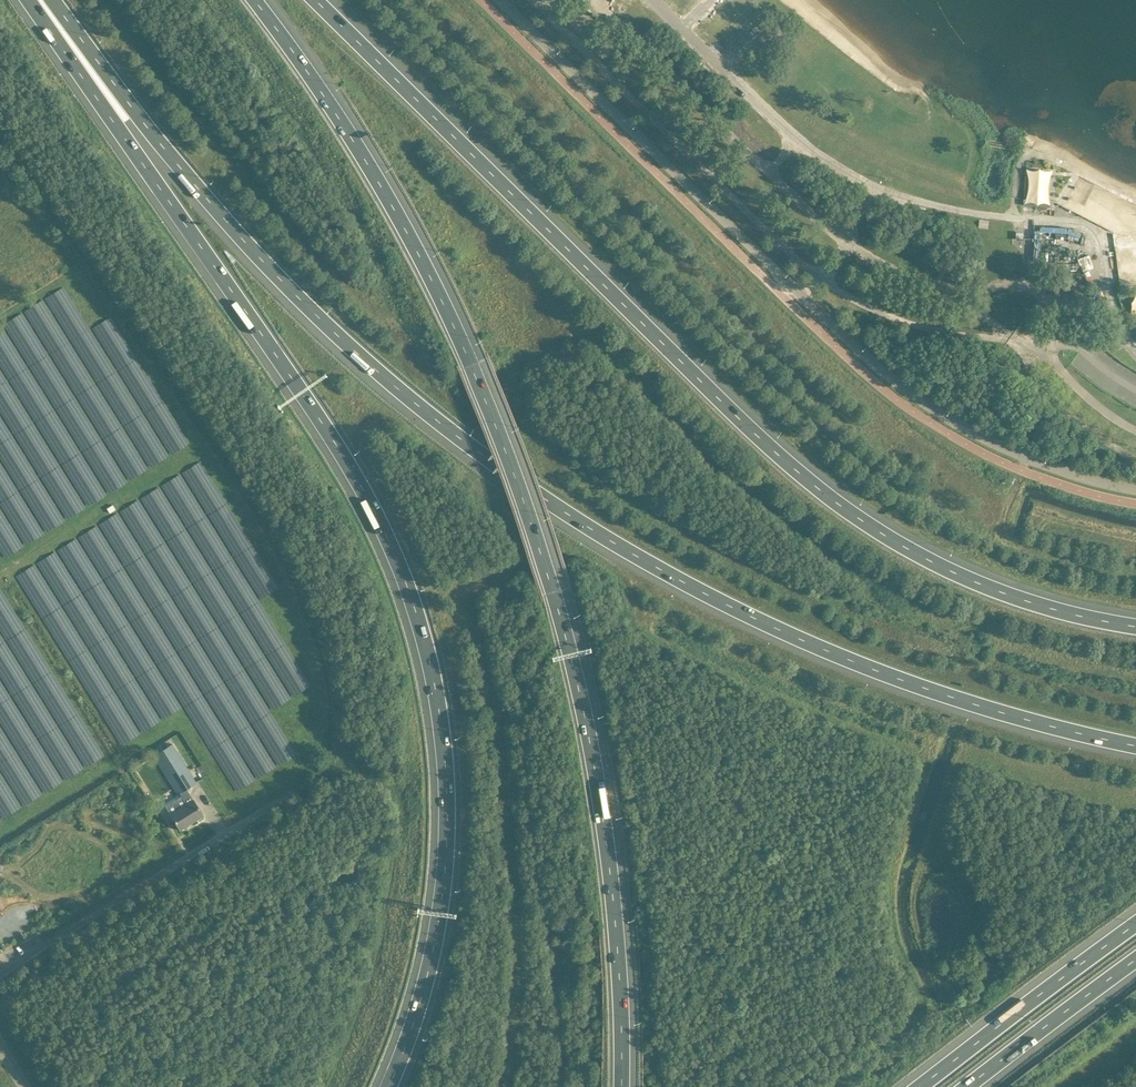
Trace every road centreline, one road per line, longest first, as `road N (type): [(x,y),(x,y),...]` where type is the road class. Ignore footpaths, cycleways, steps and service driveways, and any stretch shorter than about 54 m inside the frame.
road 1 (motorway): [(50,0),(214,210),(292,293),(379,375),(564,514),(691,588),(872,671),(1135,744)]
road 2 (motorway): [(25,0),(315,410),(405,581),(438,705),(445,862),(425,982),(386,1086)]
road 3 (motorway): [(621,1086),(620,989),(601,796),(534,529),(471,364),(405,230),(252,0)]
road 4 (motorway): [(1135,625),(1070,614),(978,582),(873,527),(806,480),(310,0)]
road 5 (unclassified): [(503,0),(906,385),(1044,464),(1135,490)]
road 6 (unclassified): [(0,977),(301,789)]
road 7 (motorway): [(1135,924),(918,1086)]
road 8 (track): [(194,452),(0,572)]
road 9 (motorway): [(965,1086),(1135,959)]

